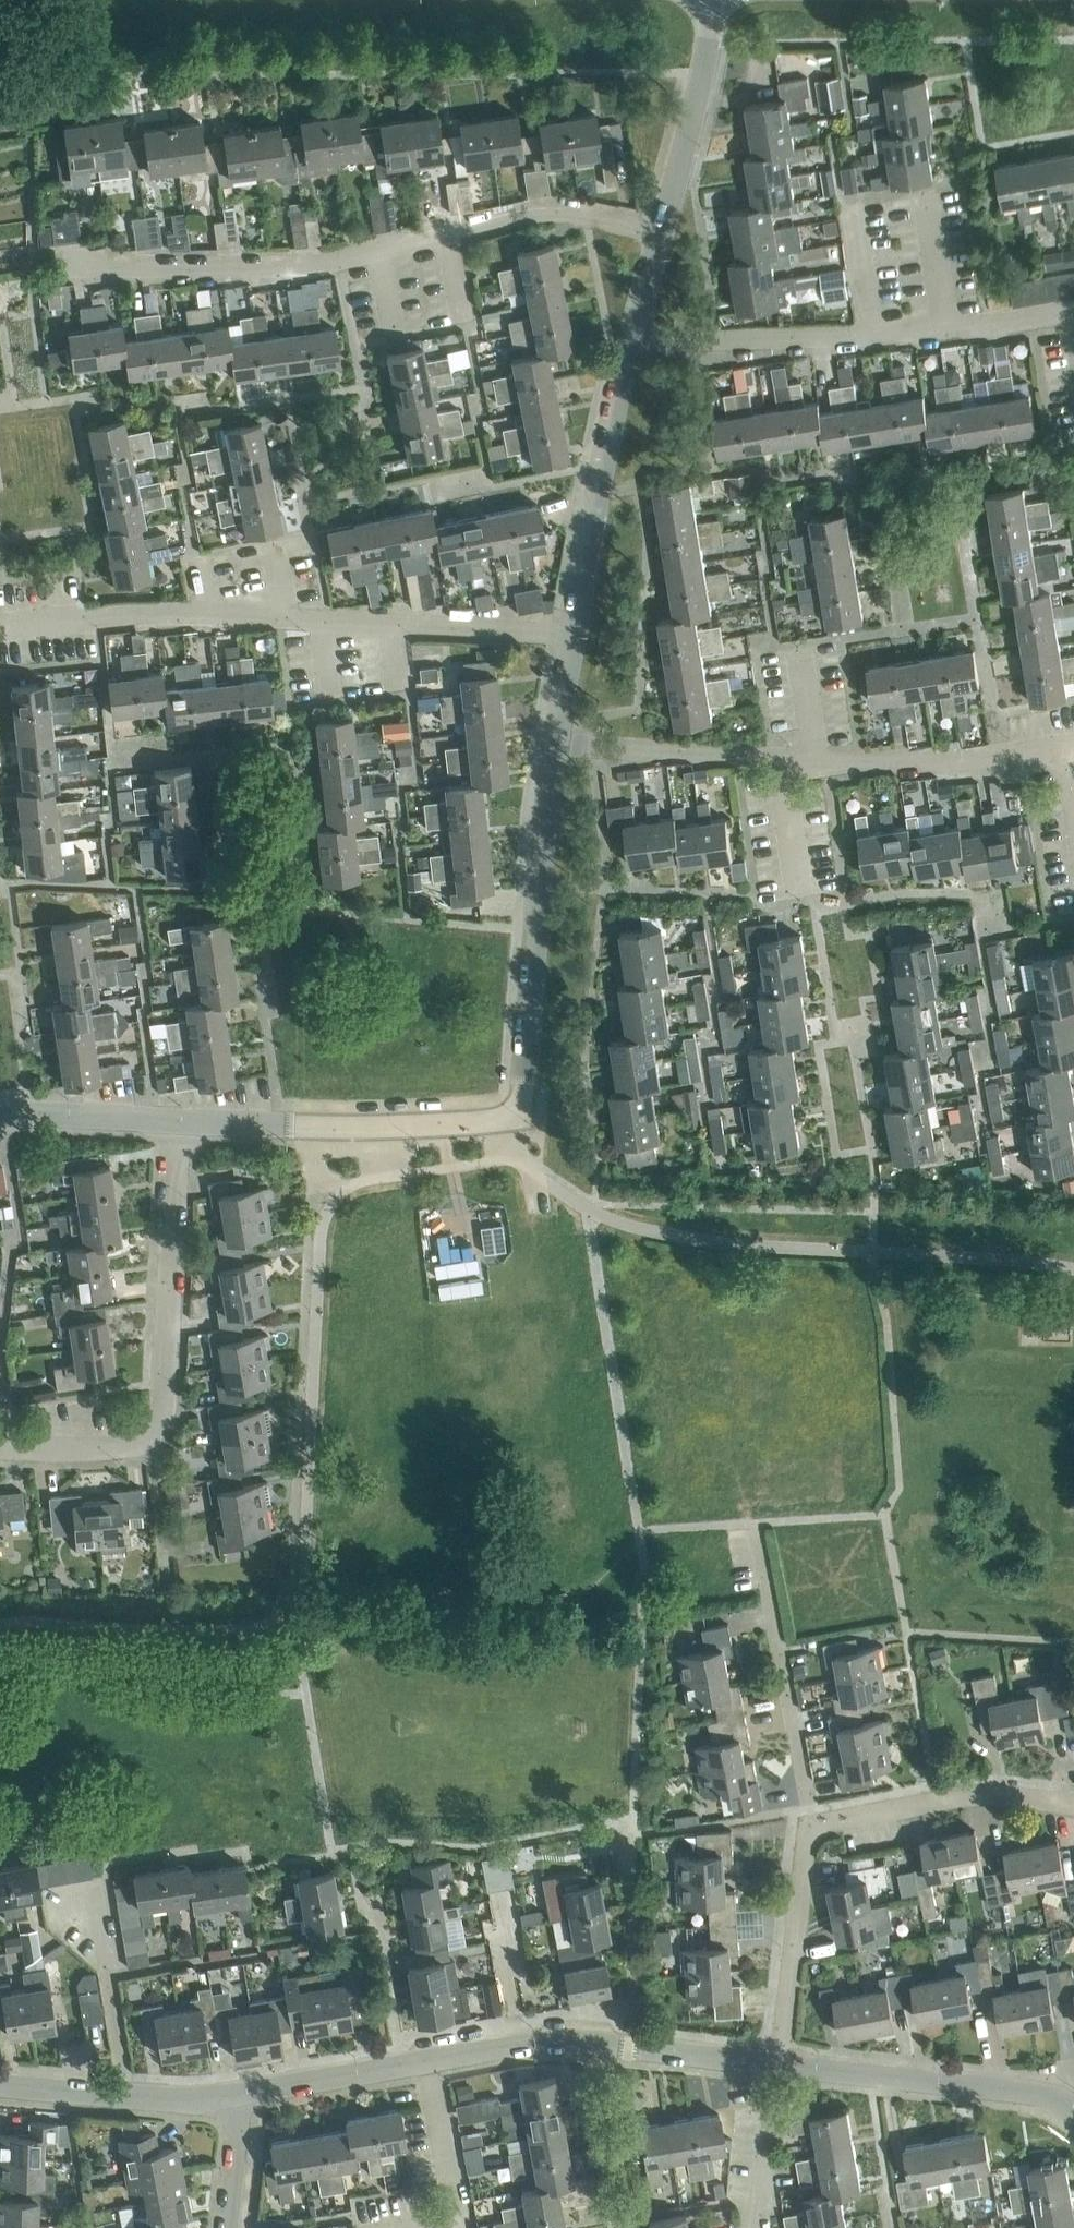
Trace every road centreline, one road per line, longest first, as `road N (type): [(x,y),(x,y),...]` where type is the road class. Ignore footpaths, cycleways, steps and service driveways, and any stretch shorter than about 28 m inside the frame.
road 1 (residential): [(553,743),(519,1108),(498,1120),(360,1126),(173,1119)]
road 2 (residential): [(68,261),(319,263),(553,209),(658,233)]
road 3 (residential): [(567,637),(179,611),(5,625)]
road 4 (residential): [(0,1443),(101,1447),(153,1430),(161,1413),(173,1119)]
road 5 (residential): [(777,2060),(546,2038),(432,2059)]
road 6 (residential): [(1073,2103),(1049,2092),(777,2060)]
road 7 (residential): [(630,344),(567,637)]
road 8 (residential): [(809,1822),(753,1530)]
road 9 (residential): [(1062,755),(777,758)]
road 10 (residential): [(1073,1806),(977,1794),(809,1822)]
road 11 (residential): [(871,334),(630,344)]
road 12 (residential): [(777,2060),(809,1822)]
road 13 (residential): [(716,0),(658,233)]
road 14 (residential): [(777,758),(553,743)]
road 15 (residential): [(130,2094),(93,1894)]
road 16 (residential): [(432,2059),(233,2096)]
road 17 (residential): [(434,2227),(458,2224),(432,2059)]
road 18 (residential): [(173,1119),(0,1108)]
road 19 (residential): [(760,2227),(777,2060)]
road 20 (residential): [(924,187),(948,329)]
road 21 (residential): [(800,898),(777,758)]
road 22 (residential): [(851,198),(871,334)]
road 23 (residential): [(228,2227),(239,2124),(233,2096)]
road 24 (residential): [(130,2094),(0,2085)]
road 25 (residential): [(1073,309),(948,329)]

